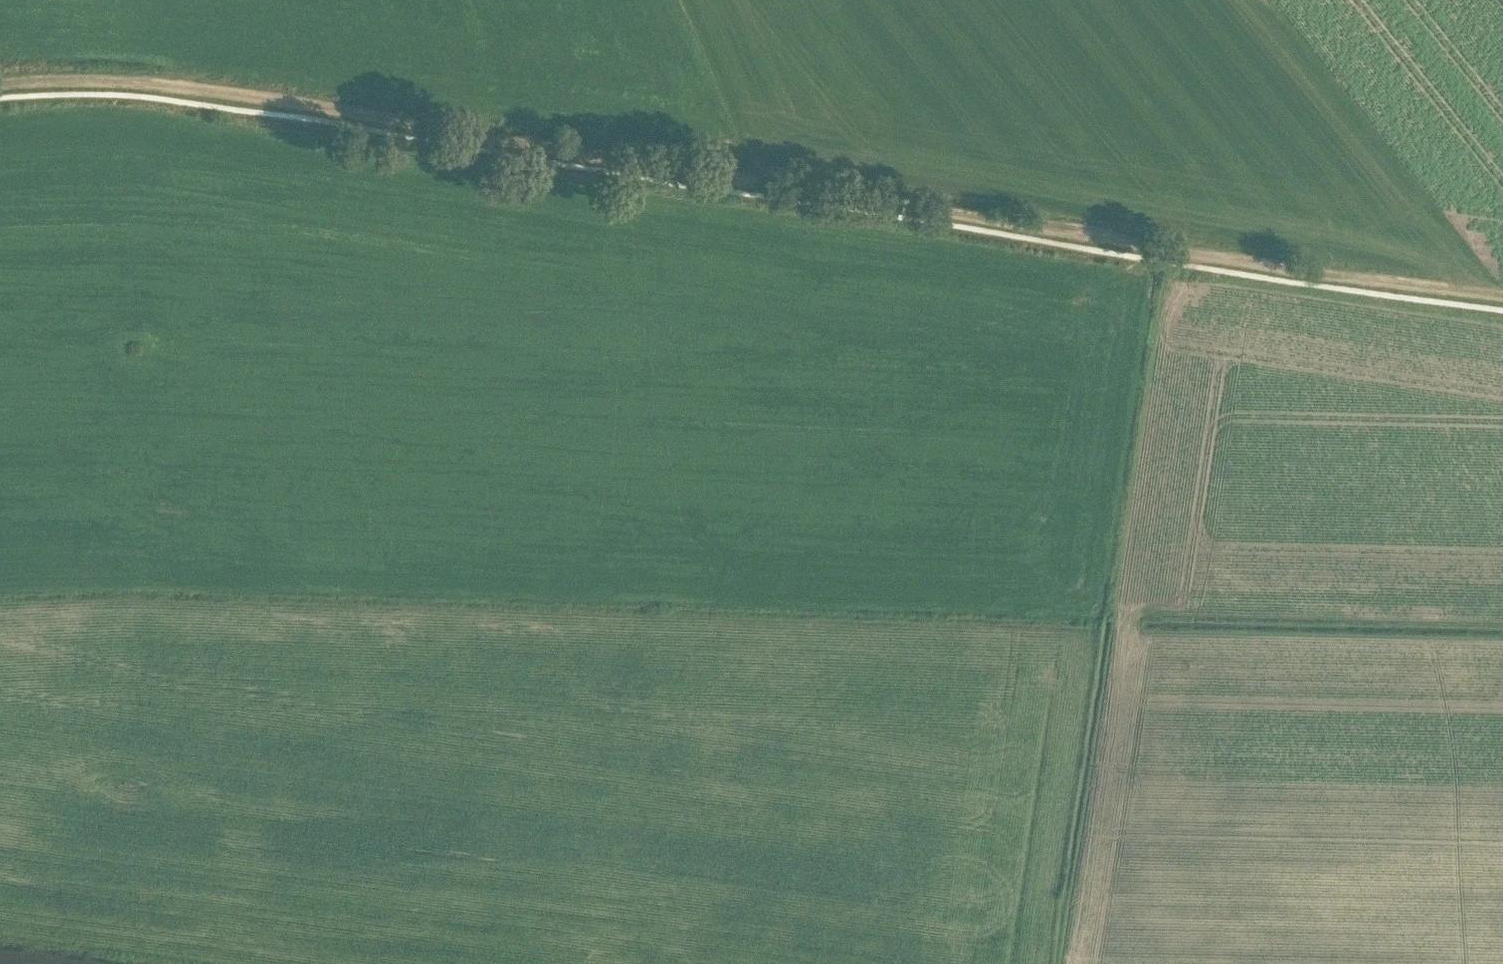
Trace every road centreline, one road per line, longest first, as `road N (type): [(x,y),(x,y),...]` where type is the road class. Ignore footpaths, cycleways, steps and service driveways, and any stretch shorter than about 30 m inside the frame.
road 1 (track): [(0,83),(148,81),(1502,294)]

